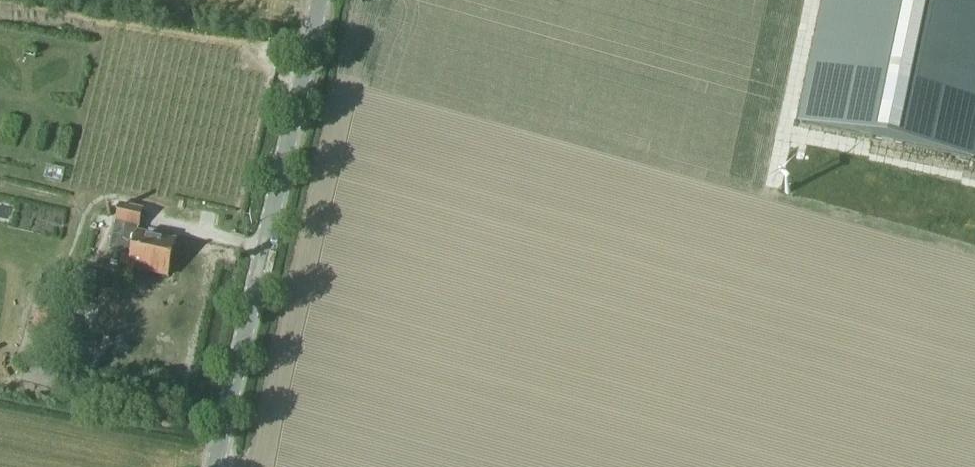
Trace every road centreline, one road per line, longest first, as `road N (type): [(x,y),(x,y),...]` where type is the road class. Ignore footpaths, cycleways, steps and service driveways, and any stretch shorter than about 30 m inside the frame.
road 1 (tertiary): [(215,466),(316,0)]

